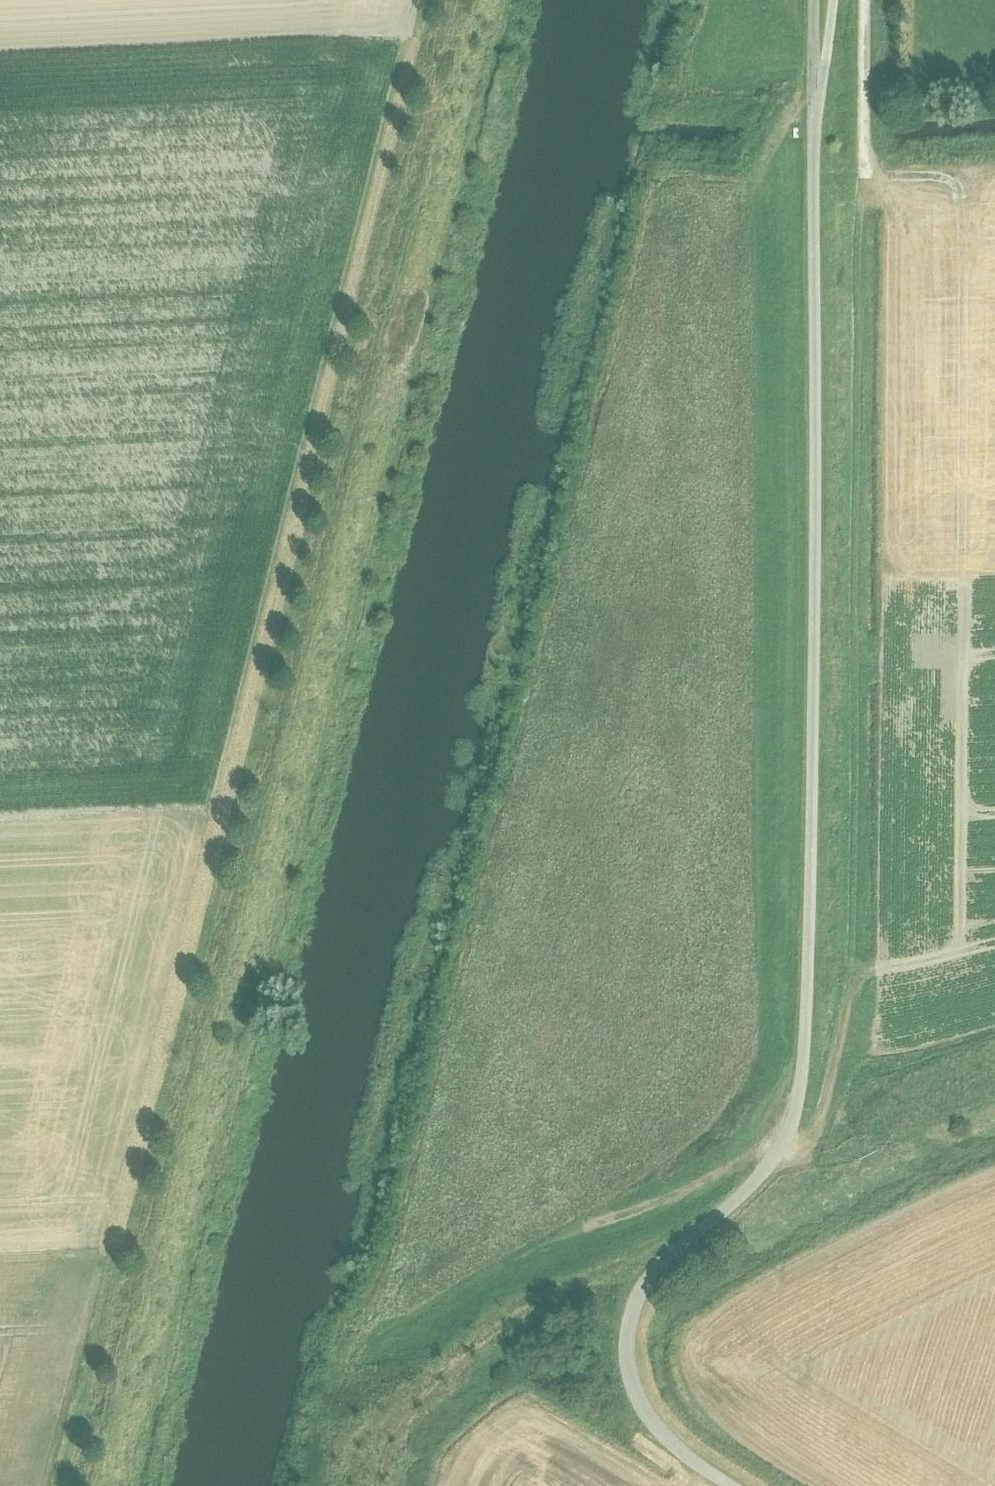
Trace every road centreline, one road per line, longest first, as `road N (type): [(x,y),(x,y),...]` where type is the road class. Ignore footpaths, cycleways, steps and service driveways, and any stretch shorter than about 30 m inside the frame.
road 1 (unclassified): [(733,1485),(650,1418),(628,1351),(642,1292),(779,1153),(800,1083),(813,759),(816,111)]

